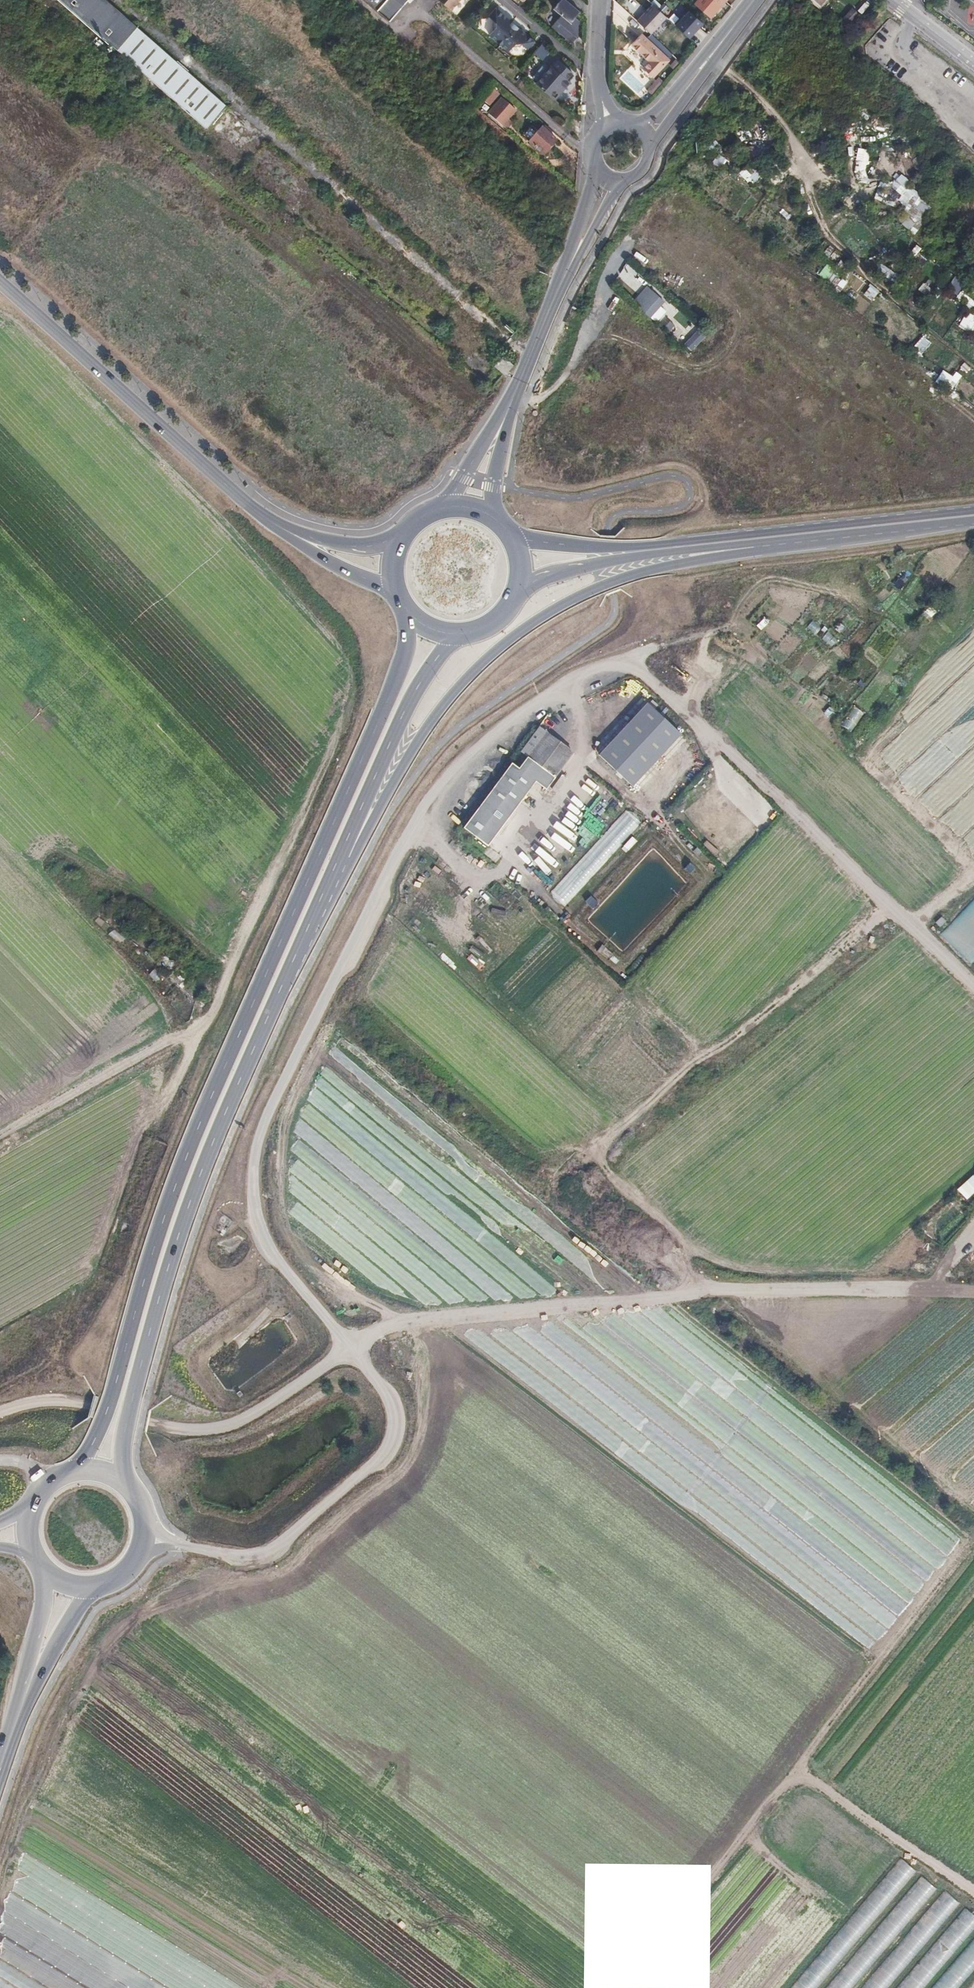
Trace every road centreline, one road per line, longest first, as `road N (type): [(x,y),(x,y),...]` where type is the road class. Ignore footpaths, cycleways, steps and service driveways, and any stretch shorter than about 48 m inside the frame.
road 1 (track): [(179,1548),(268,1554),(381,1457),(389,1436),(376,1384),(259,1233),(251,1158),(307,1023),(421,807),(444,776),(517,716),(571,685),(658,654)]
road 2 (secondary): [(410,612),(387,696),(174,1177),(102,1421),(76,1474)]
road 3 (secondary): [(120,1483),(125,1419),(180,1233),(242,1076),(354,836)]
road 4 (track): [(382,1331),(699,1300),(973,1294)]
road 5 (track): [(699,1300),(591,1194),(589,1174),(665,1077),(724,1051),(900,905)]
road 6 (secondary): [(354,836),(442,705),(527,626),(629,576),(772,538)]
road 7 (track): [(636,1987),(809,1773),(973,1890)]
road 8 (track): [(973,976),(686,708)]
road 9 (tertiary): [(258,512),(0,279)]
road 10 (track): [(382,1331),(255,1416),(197,1430),(148,1423)]
road 11 (secondary): [(518,589),(625,556),(772,538)]
road 12 (secondary): [(772,538),(584,545),(513,535)]
road 13 (track): [(0,67),(79,139),(81,156),(0,259)]
road 14 (secondary): [(354,836),(414,692),(462,631)]
road 15 (track): [(195,1034),(169,1038),(0,1134)]
road 16 (secondary): [(0,1769),(55,1643),(93,1583)]
road 17 (secondary): [(46,1566),(40,1618),(0,1768)]
road 18 (secondary): [(772,538),(973,516)]
road 19 (track): [(619,267),(584,349),(557,386),(536,400),(511,399)]
road 20 (tertiary): [(258,512),(316,556),(396,590)]
road 21 (tertiary): [(594,165),(545,314)]
road 22 (tertiary): [(545,314),(622,181)]
road 23 (track): [(0,1415),(59,1402),(148,1423)]
road 24 (tertiary): [(396,542),(325,541),(258,512)]
road 25 (track): [(807,161),(754,93),(706,61)]
road 26 (secondary): [(93,1583),(127,1567),(141,1544),(140,1511),(120,1483)]
road 27 (residential): [(608,128),(596,69),(600,0)]
road 28 (tertiary): [(511,399),(444,503)]

